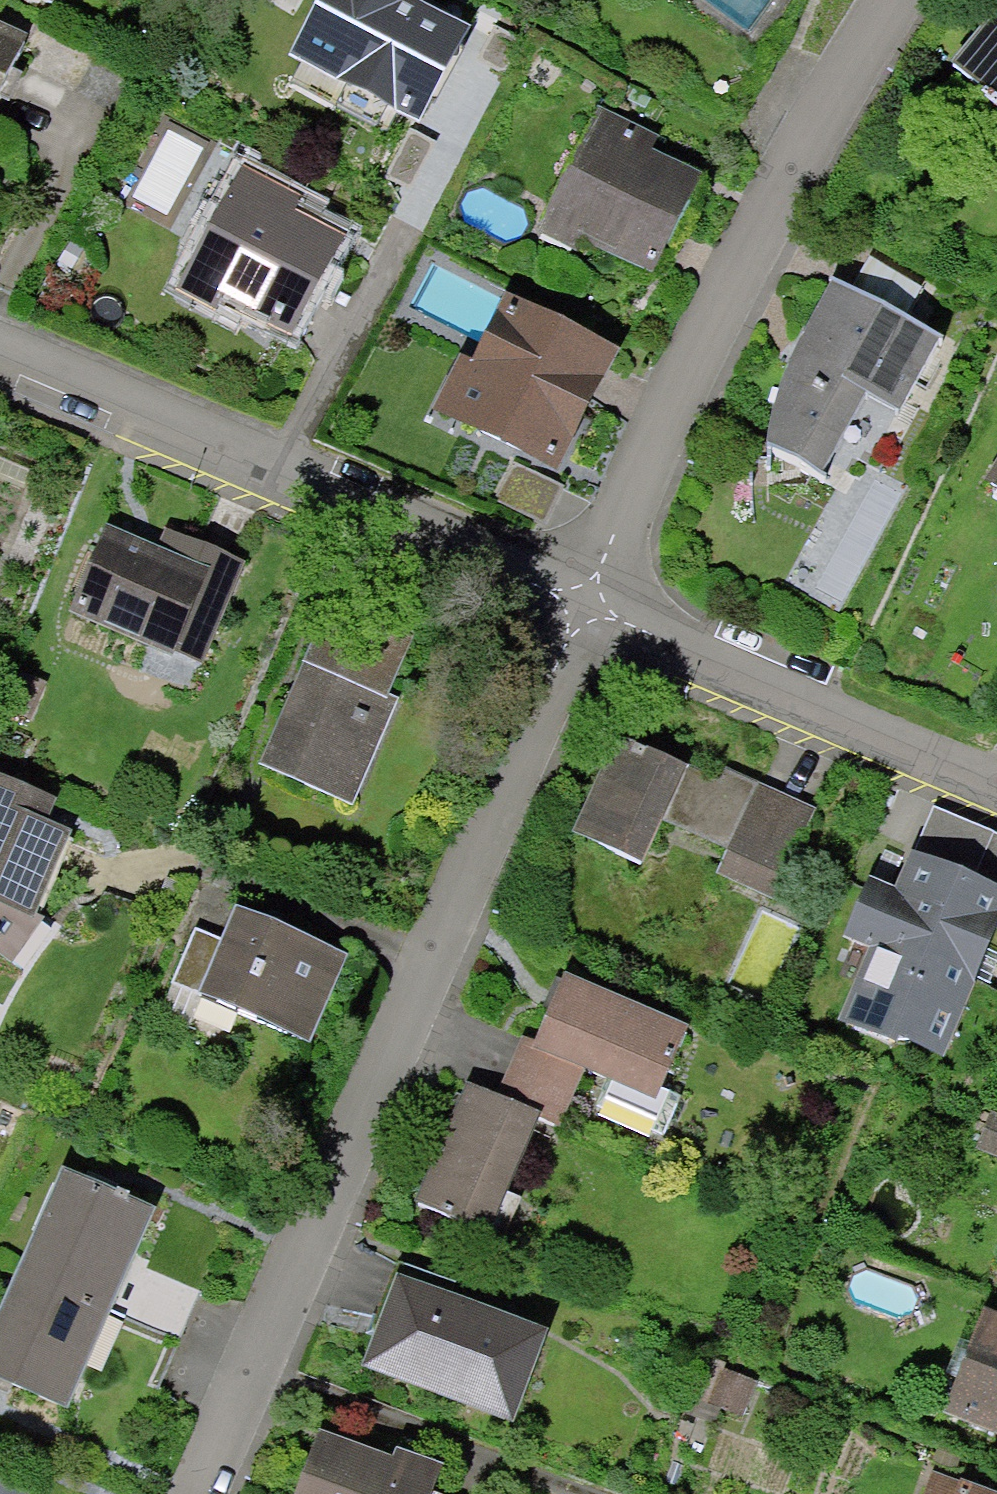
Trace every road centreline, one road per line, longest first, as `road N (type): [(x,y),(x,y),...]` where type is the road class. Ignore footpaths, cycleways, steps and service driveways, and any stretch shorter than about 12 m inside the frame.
road 1 (residential): [(190,1493),(594,603)]
road 2 (residential): [(594,603),(720,324),(901,0)]
road 3 (residential): [(594,603),(0,348)]
road 4 (residential): [(996,778),(594,603)]

